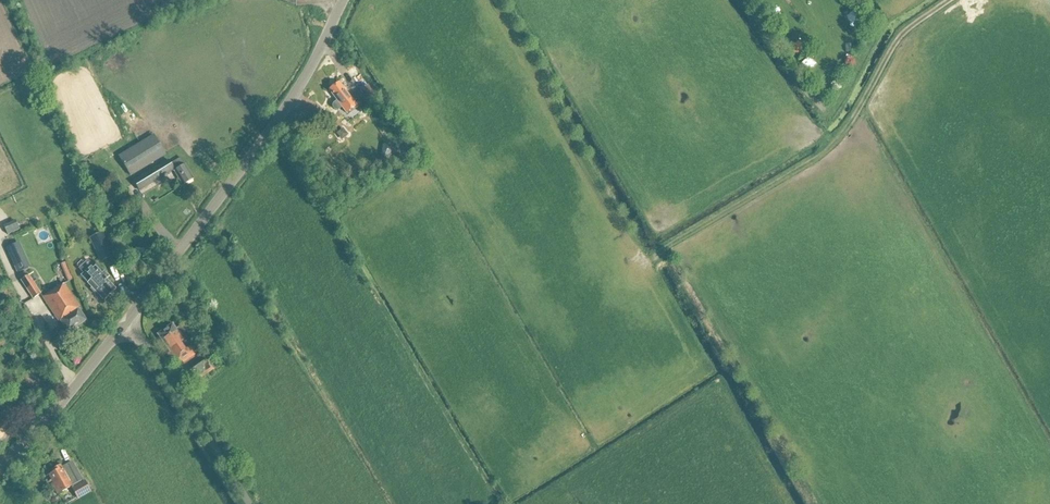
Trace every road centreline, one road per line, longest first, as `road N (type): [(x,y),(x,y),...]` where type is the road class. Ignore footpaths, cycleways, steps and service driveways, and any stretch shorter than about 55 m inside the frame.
road 1 (unclassified): [(122,325),(291,94),(337,0)]
road 2 (unclassified): [(248,503),(147,347),(122,325)]
road 3 (unclassified): [(0,468),(122,325)]

